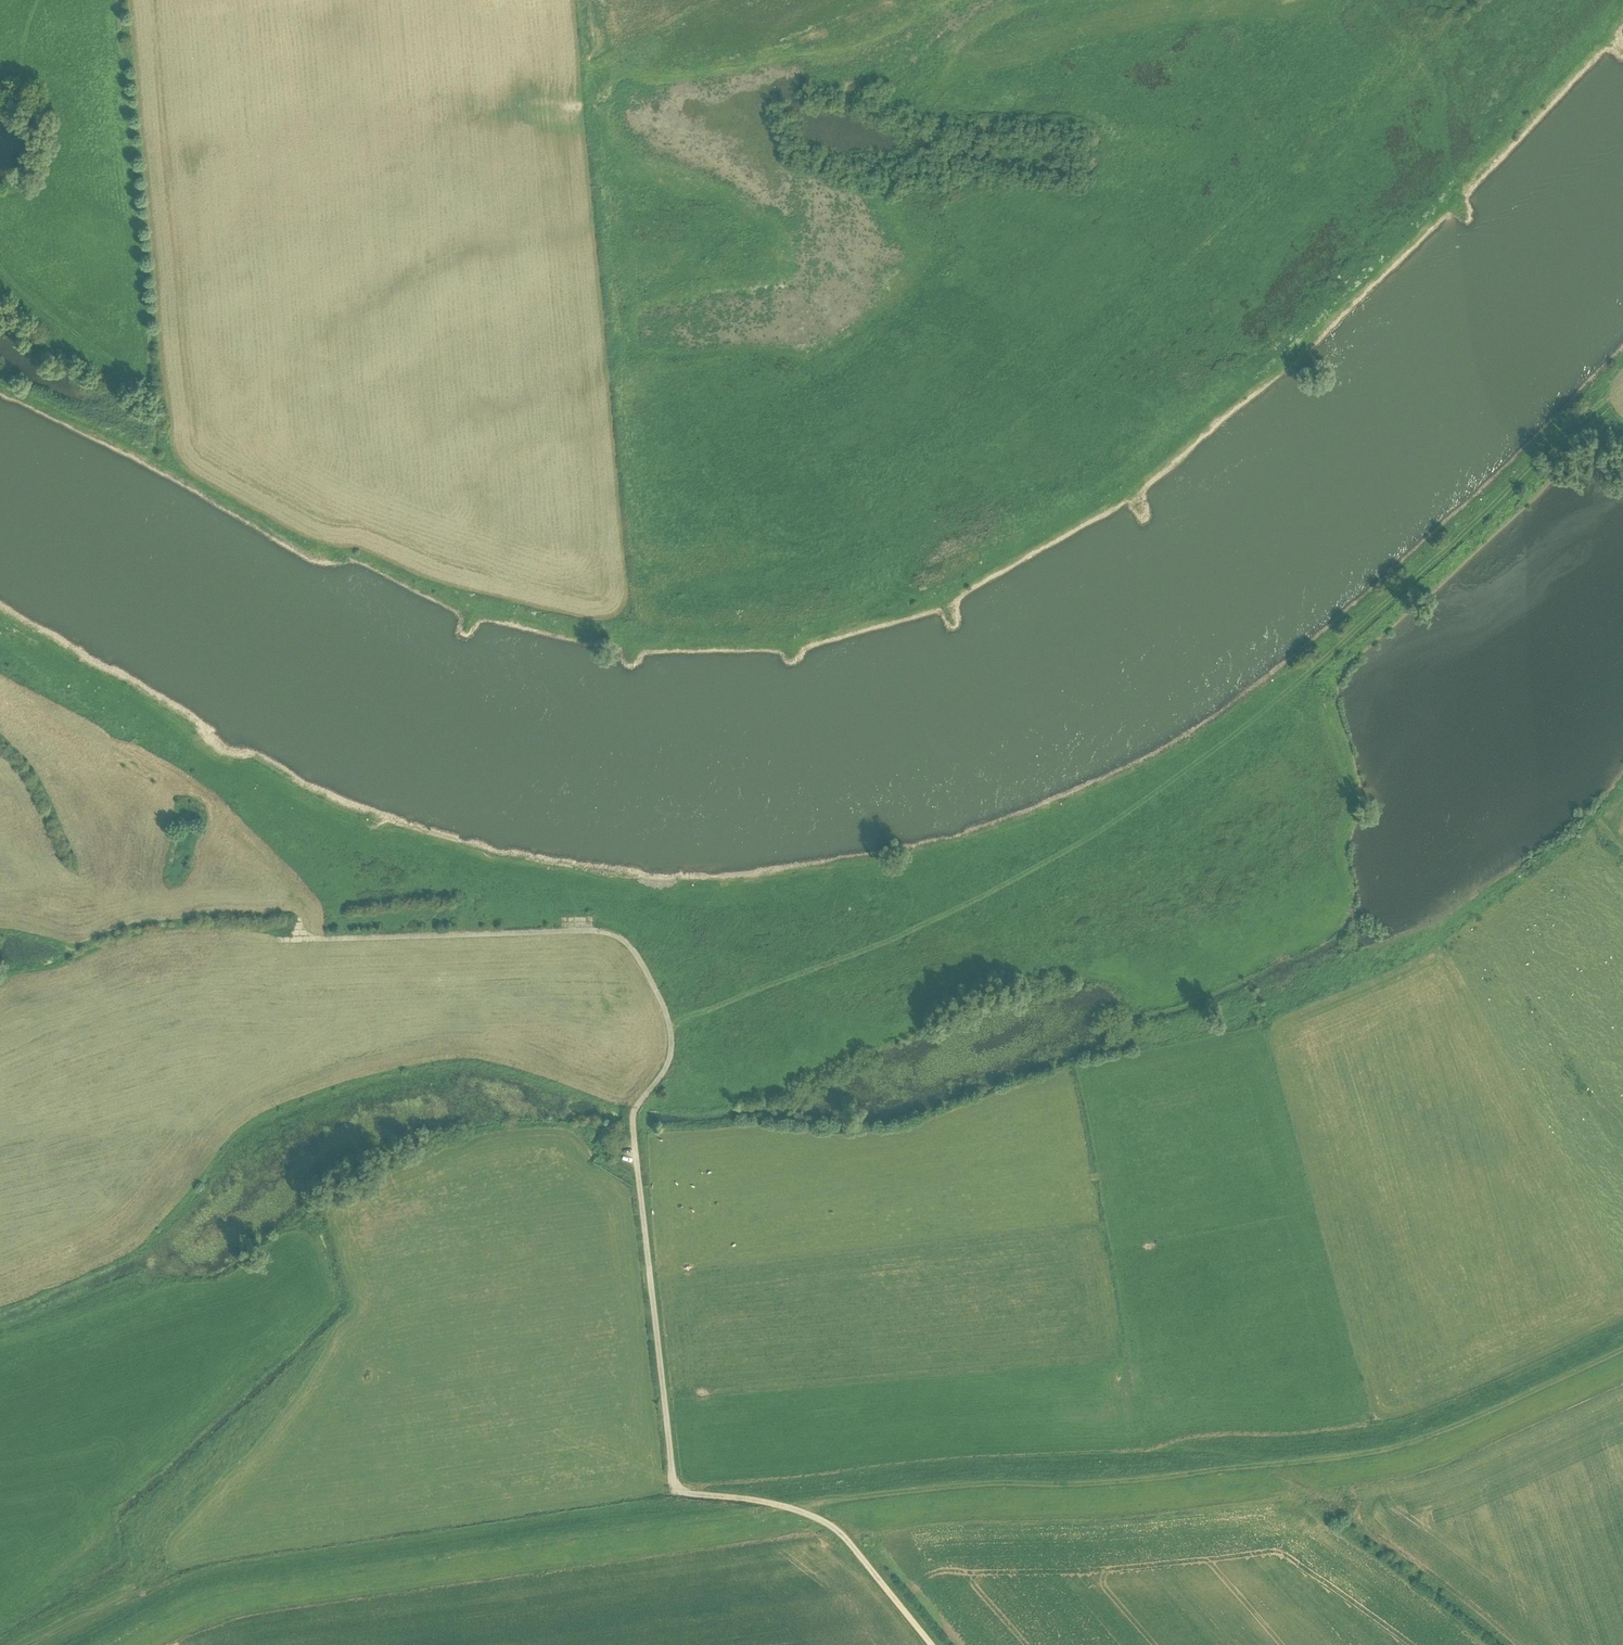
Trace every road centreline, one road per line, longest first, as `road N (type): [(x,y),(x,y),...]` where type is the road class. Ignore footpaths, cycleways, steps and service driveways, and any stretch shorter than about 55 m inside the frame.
road 1 (unclassified): [(281,942),(589,930),(631,947),(657,989),(674,1046),(634,1117),(678,1492),(791,1509),(837,1528),(935,1644)]
road 2 (track): [(808,1516),(835,1500),(921,1489),(1100,1483),(1391,1448),(1622,1351)]

